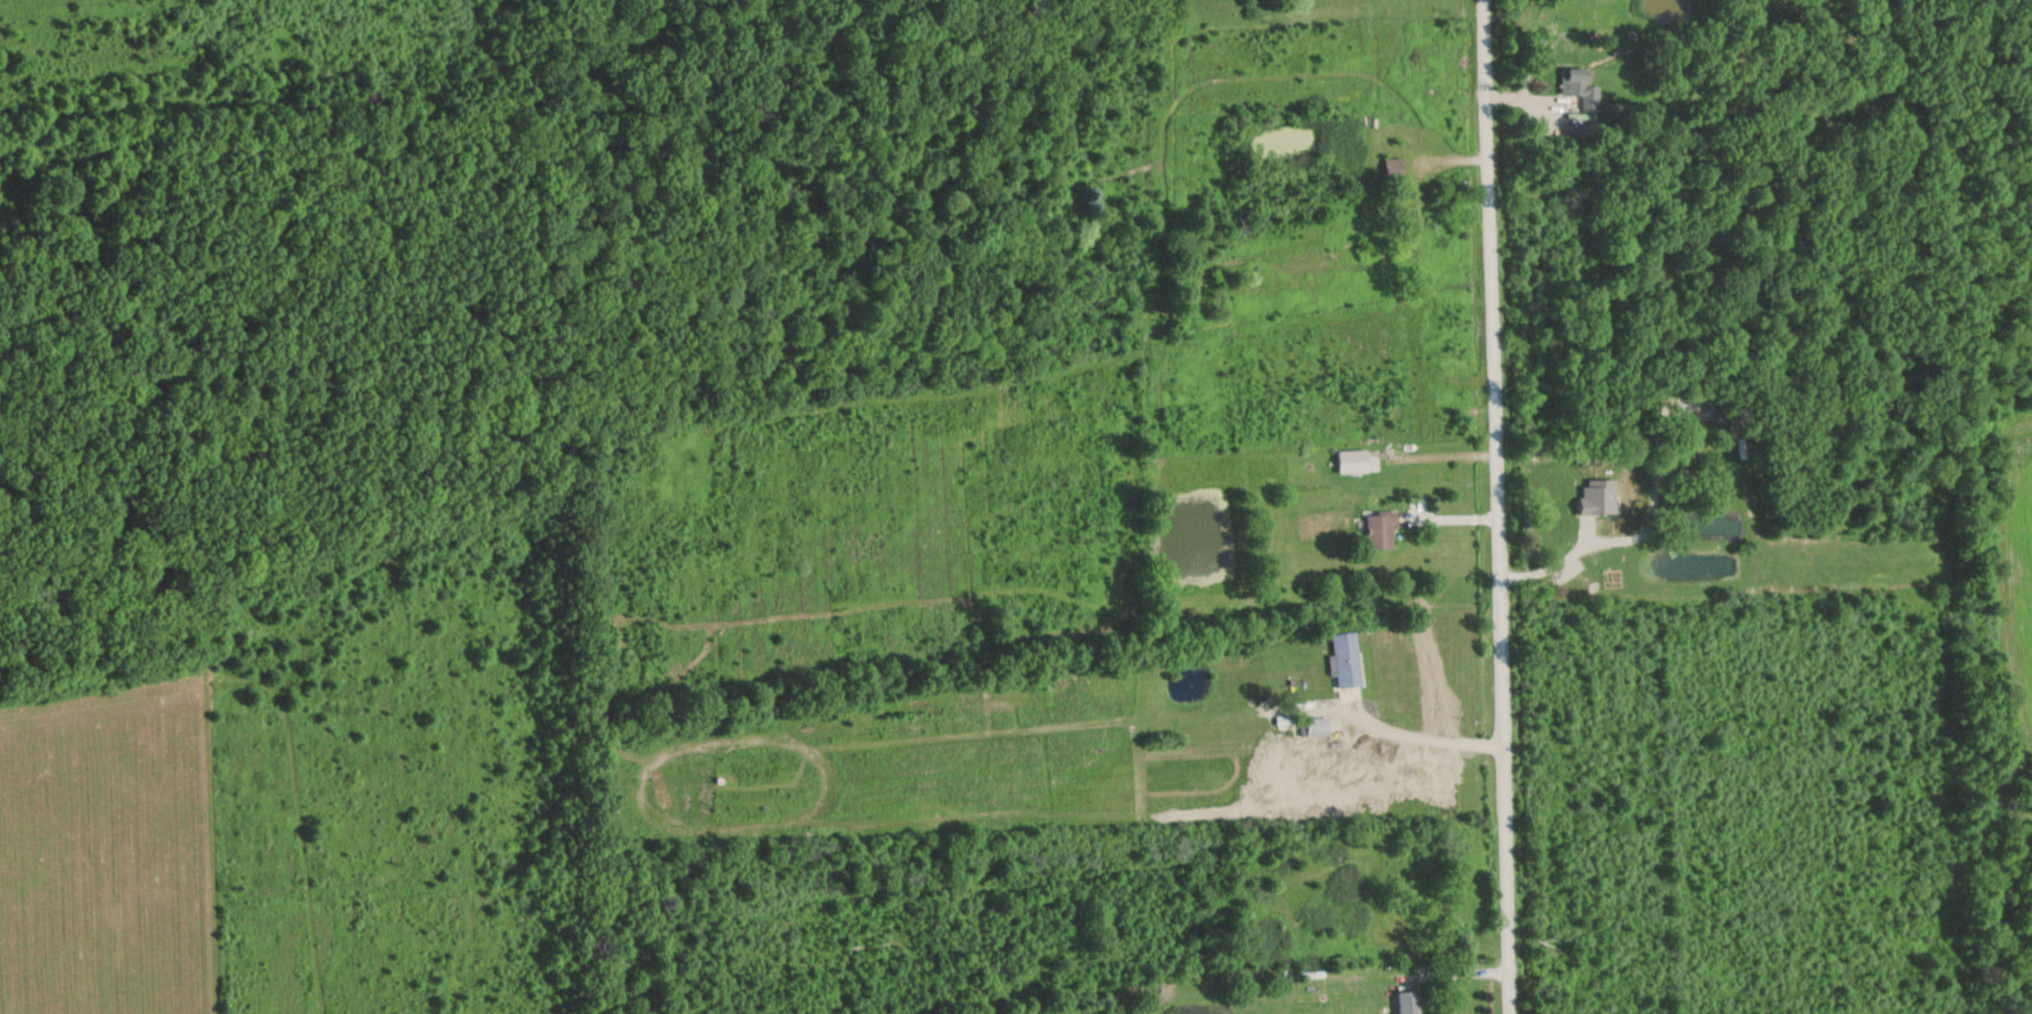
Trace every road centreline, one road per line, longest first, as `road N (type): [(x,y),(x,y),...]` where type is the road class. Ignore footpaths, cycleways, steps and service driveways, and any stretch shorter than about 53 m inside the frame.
road 1 (residential): [(1507,1013),(1475,0)]
road 2 (residential): [(205,1013),(195,694),(80,615),(54,496),(64,476)]
road 3 (residential): [(0,436),(64,476),(103,402),(116,325),(61,214),(17,218),(0,245)]

